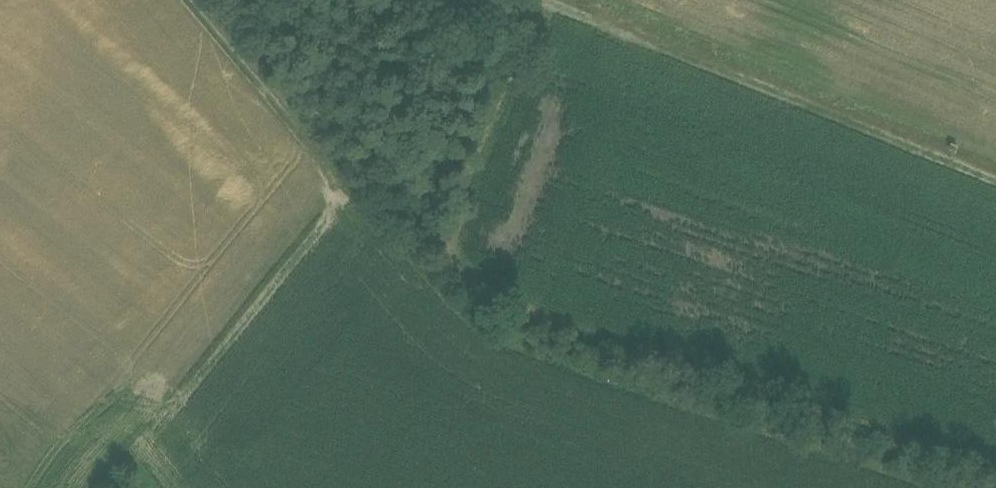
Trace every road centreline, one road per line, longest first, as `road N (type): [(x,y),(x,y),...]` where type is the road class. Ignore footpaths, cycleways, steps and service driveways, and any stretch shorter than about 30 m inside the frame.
road 1 (track): [(995,181),(543,0)]

